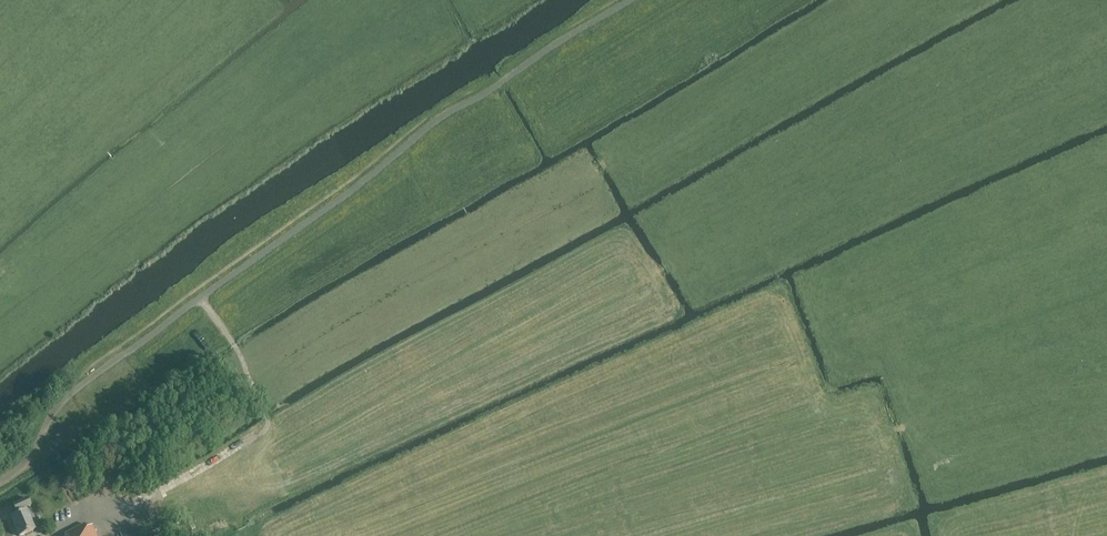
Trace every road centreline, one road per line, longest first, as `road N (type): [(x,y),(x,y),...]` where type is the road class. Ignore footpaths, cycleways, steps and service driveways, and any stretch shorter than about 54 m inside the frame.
road 1 (track): [(364,298),(240,358),(200,298)]

